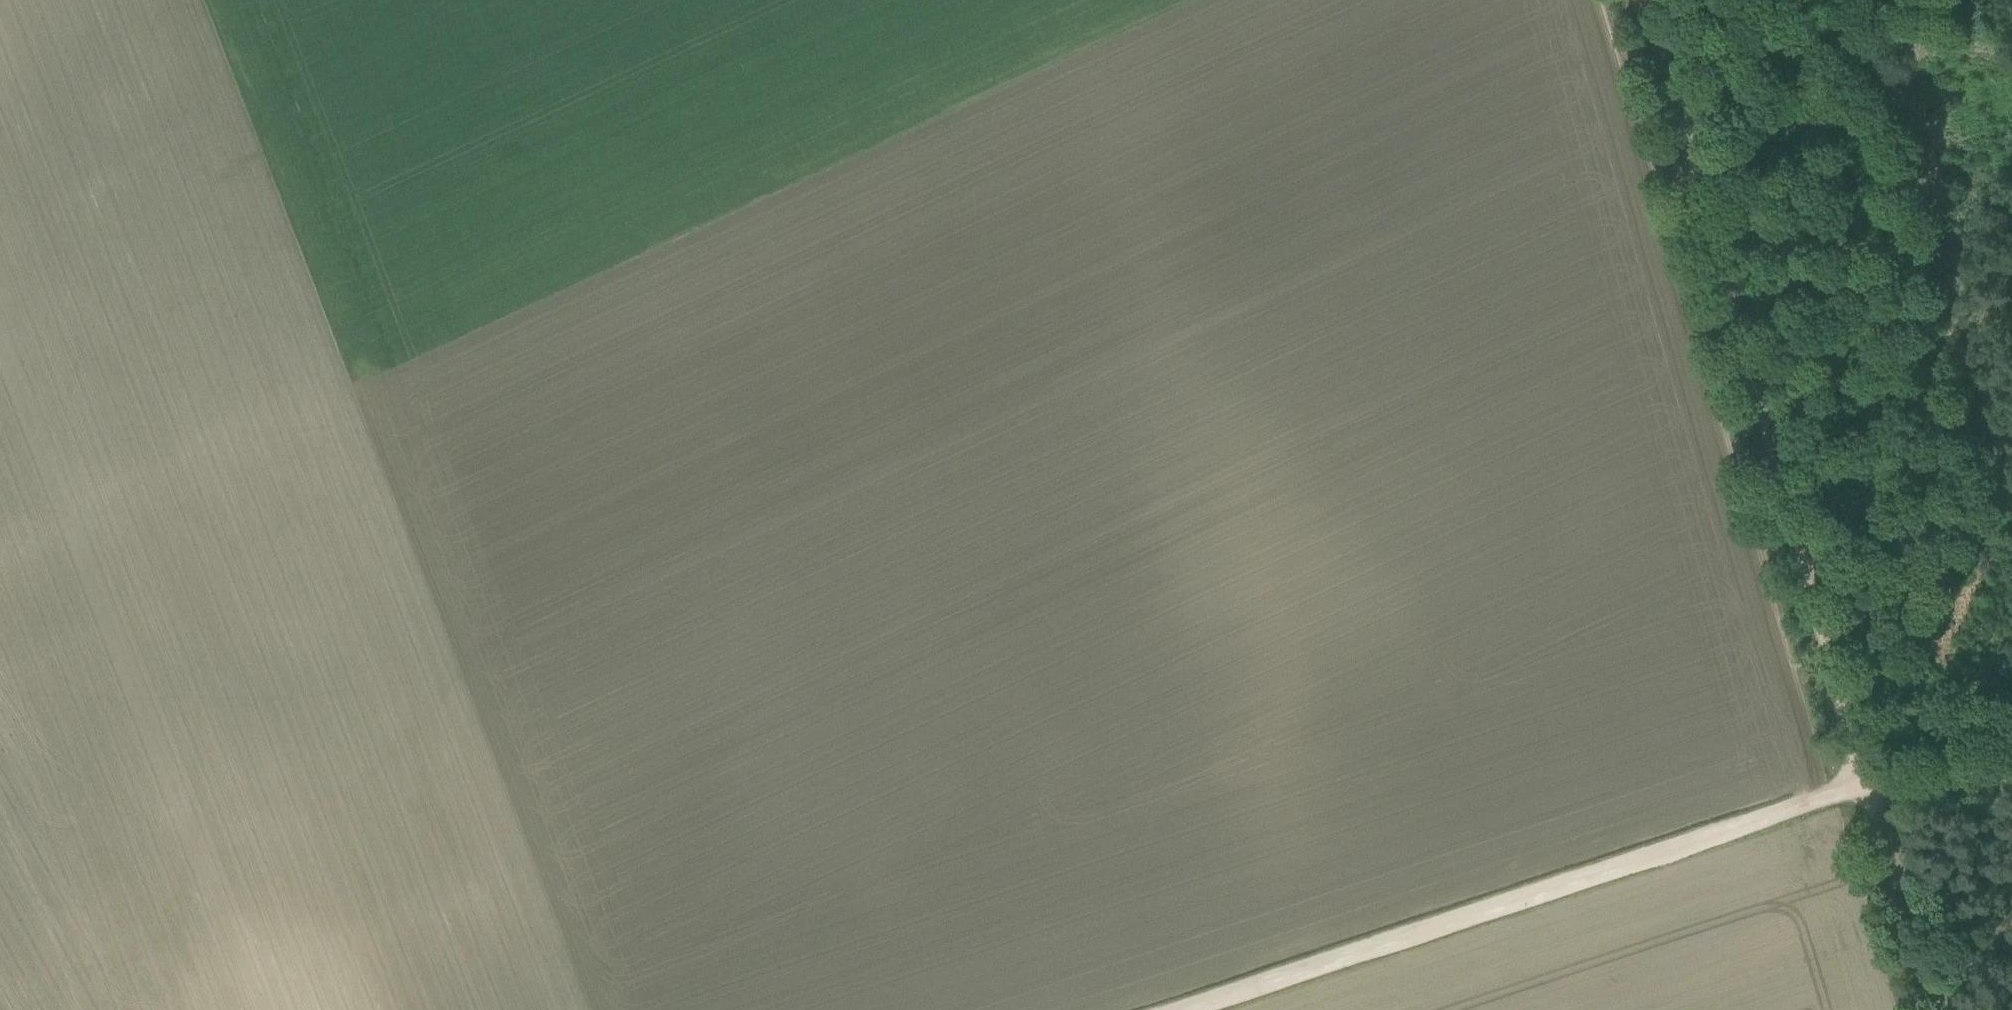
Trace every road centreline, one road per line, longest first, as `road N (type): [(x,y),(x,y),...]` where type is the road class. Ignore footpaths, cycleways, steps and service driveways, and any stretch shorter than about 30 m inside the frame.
road 1 (track): [(1173,1009),(1870,780),(1651,0)]
road 2 (track): [(1938,1009),(1870,780),(2011,769)]

